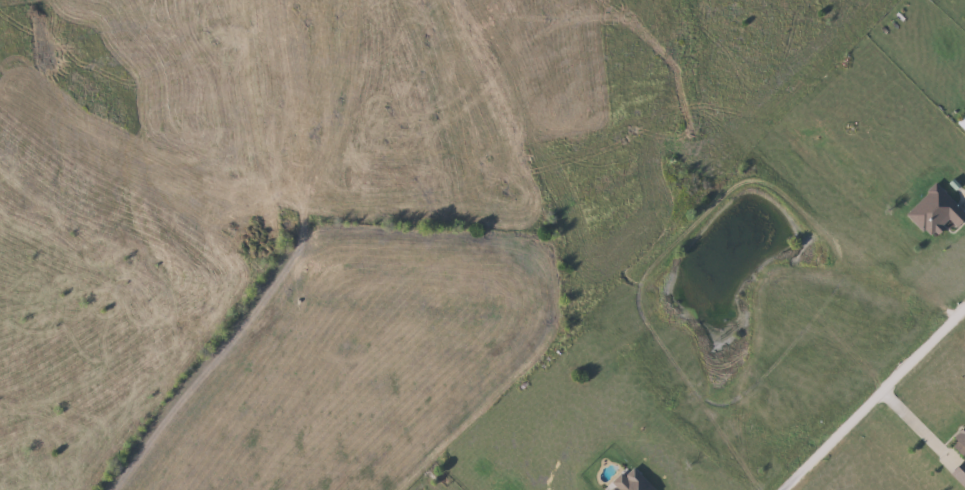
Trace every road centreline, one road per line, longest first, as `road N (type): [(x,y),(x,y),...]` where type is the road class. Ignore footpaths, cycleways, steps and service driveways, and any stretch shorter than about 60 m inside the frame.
road 1 (residential): [(784,489),(964,312)]

